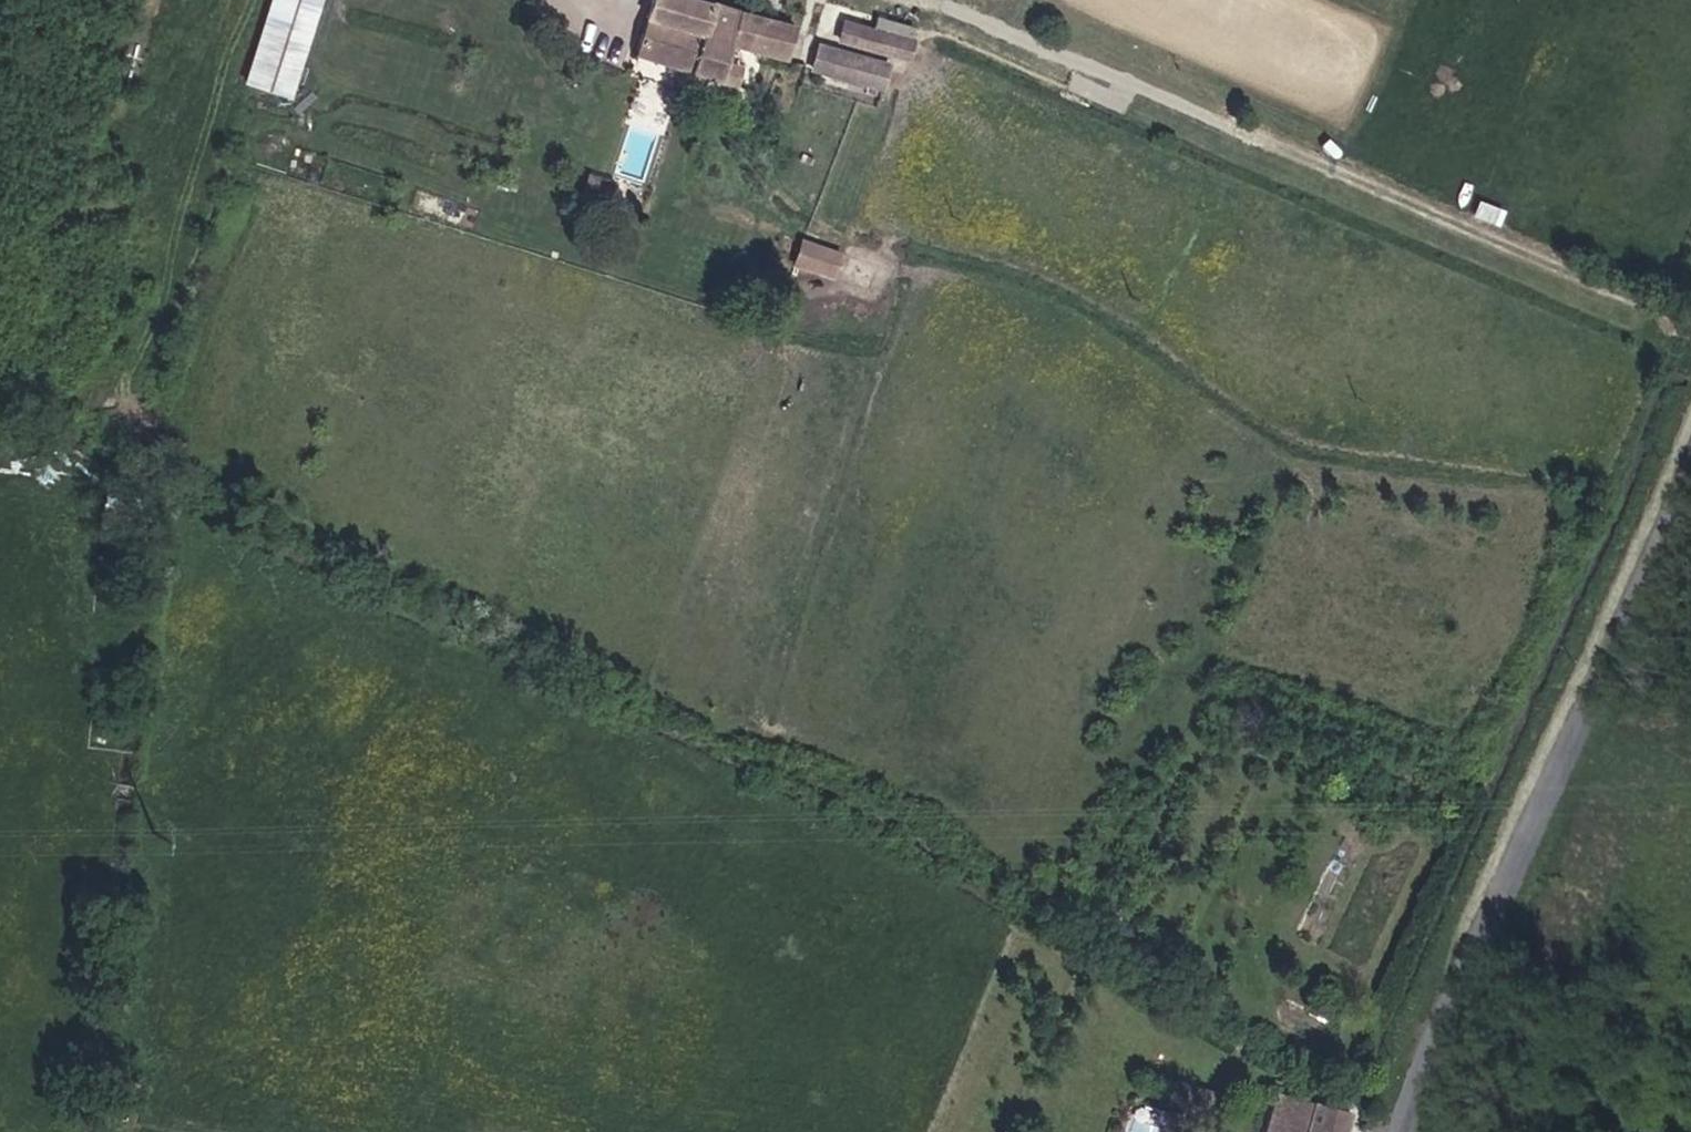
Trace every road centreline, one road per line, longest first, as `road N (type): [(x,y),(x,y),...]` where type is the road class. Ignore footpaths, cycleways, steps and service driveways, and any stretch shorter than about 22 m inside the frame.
road 1 (track): [(977,5),(1690,323)]
road 2 (tertiary): [(1404,1131),(1413,1093),(1690,467)]

